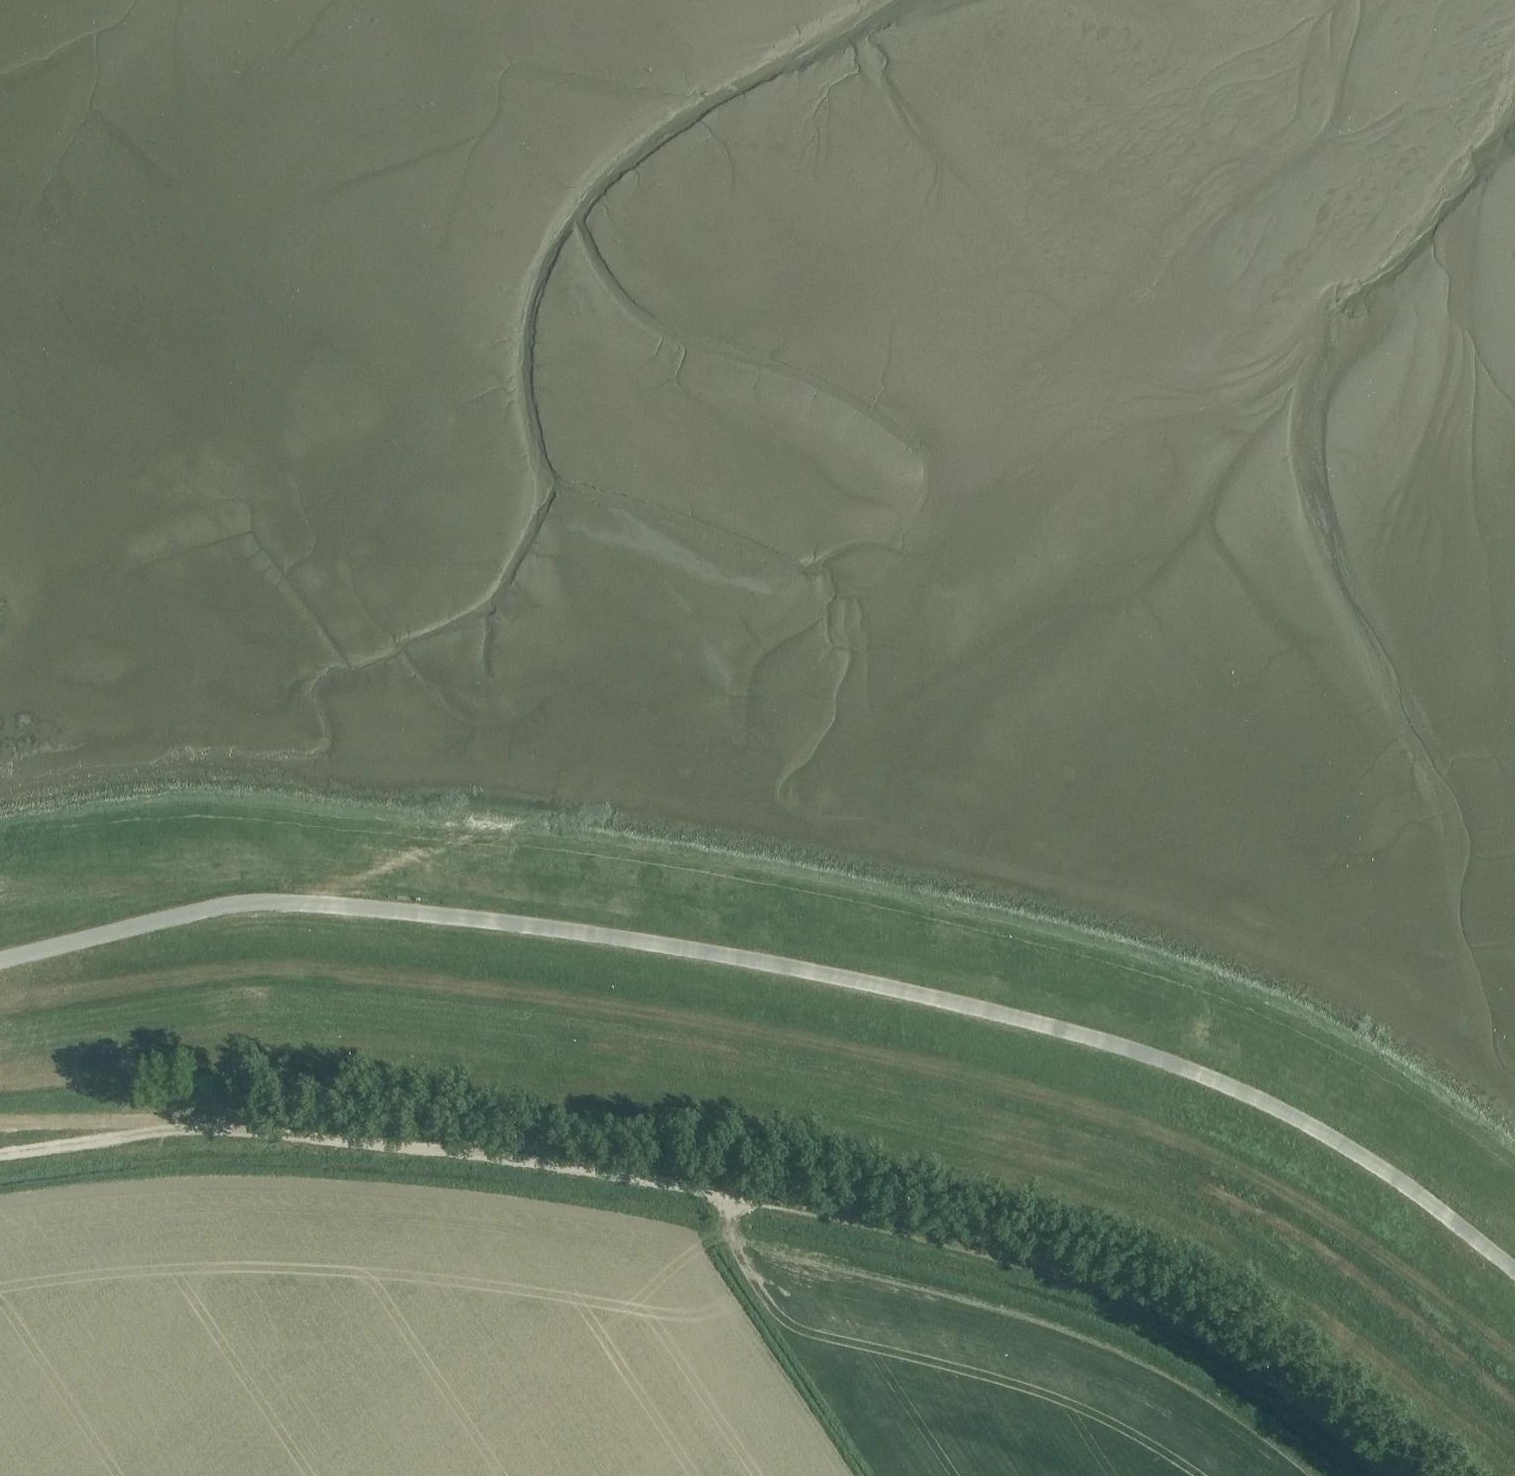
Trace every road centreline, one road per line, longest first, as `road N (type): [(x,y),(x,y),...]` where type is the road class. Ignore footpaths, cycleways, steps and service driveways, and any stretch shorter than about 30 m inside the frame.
road 1 (unclassified): [(0,962),(249,902),(489,921),(846,978),(1149,1054),(1271,1101),(1423,1197),(1514,1271)]
road 2 (track): [(207,1129),(588,1171),(969,1250),(1151,1312),(1232,1358),(1386,1475)]
road 3 (track): [(207,1129),(0,1155)]

